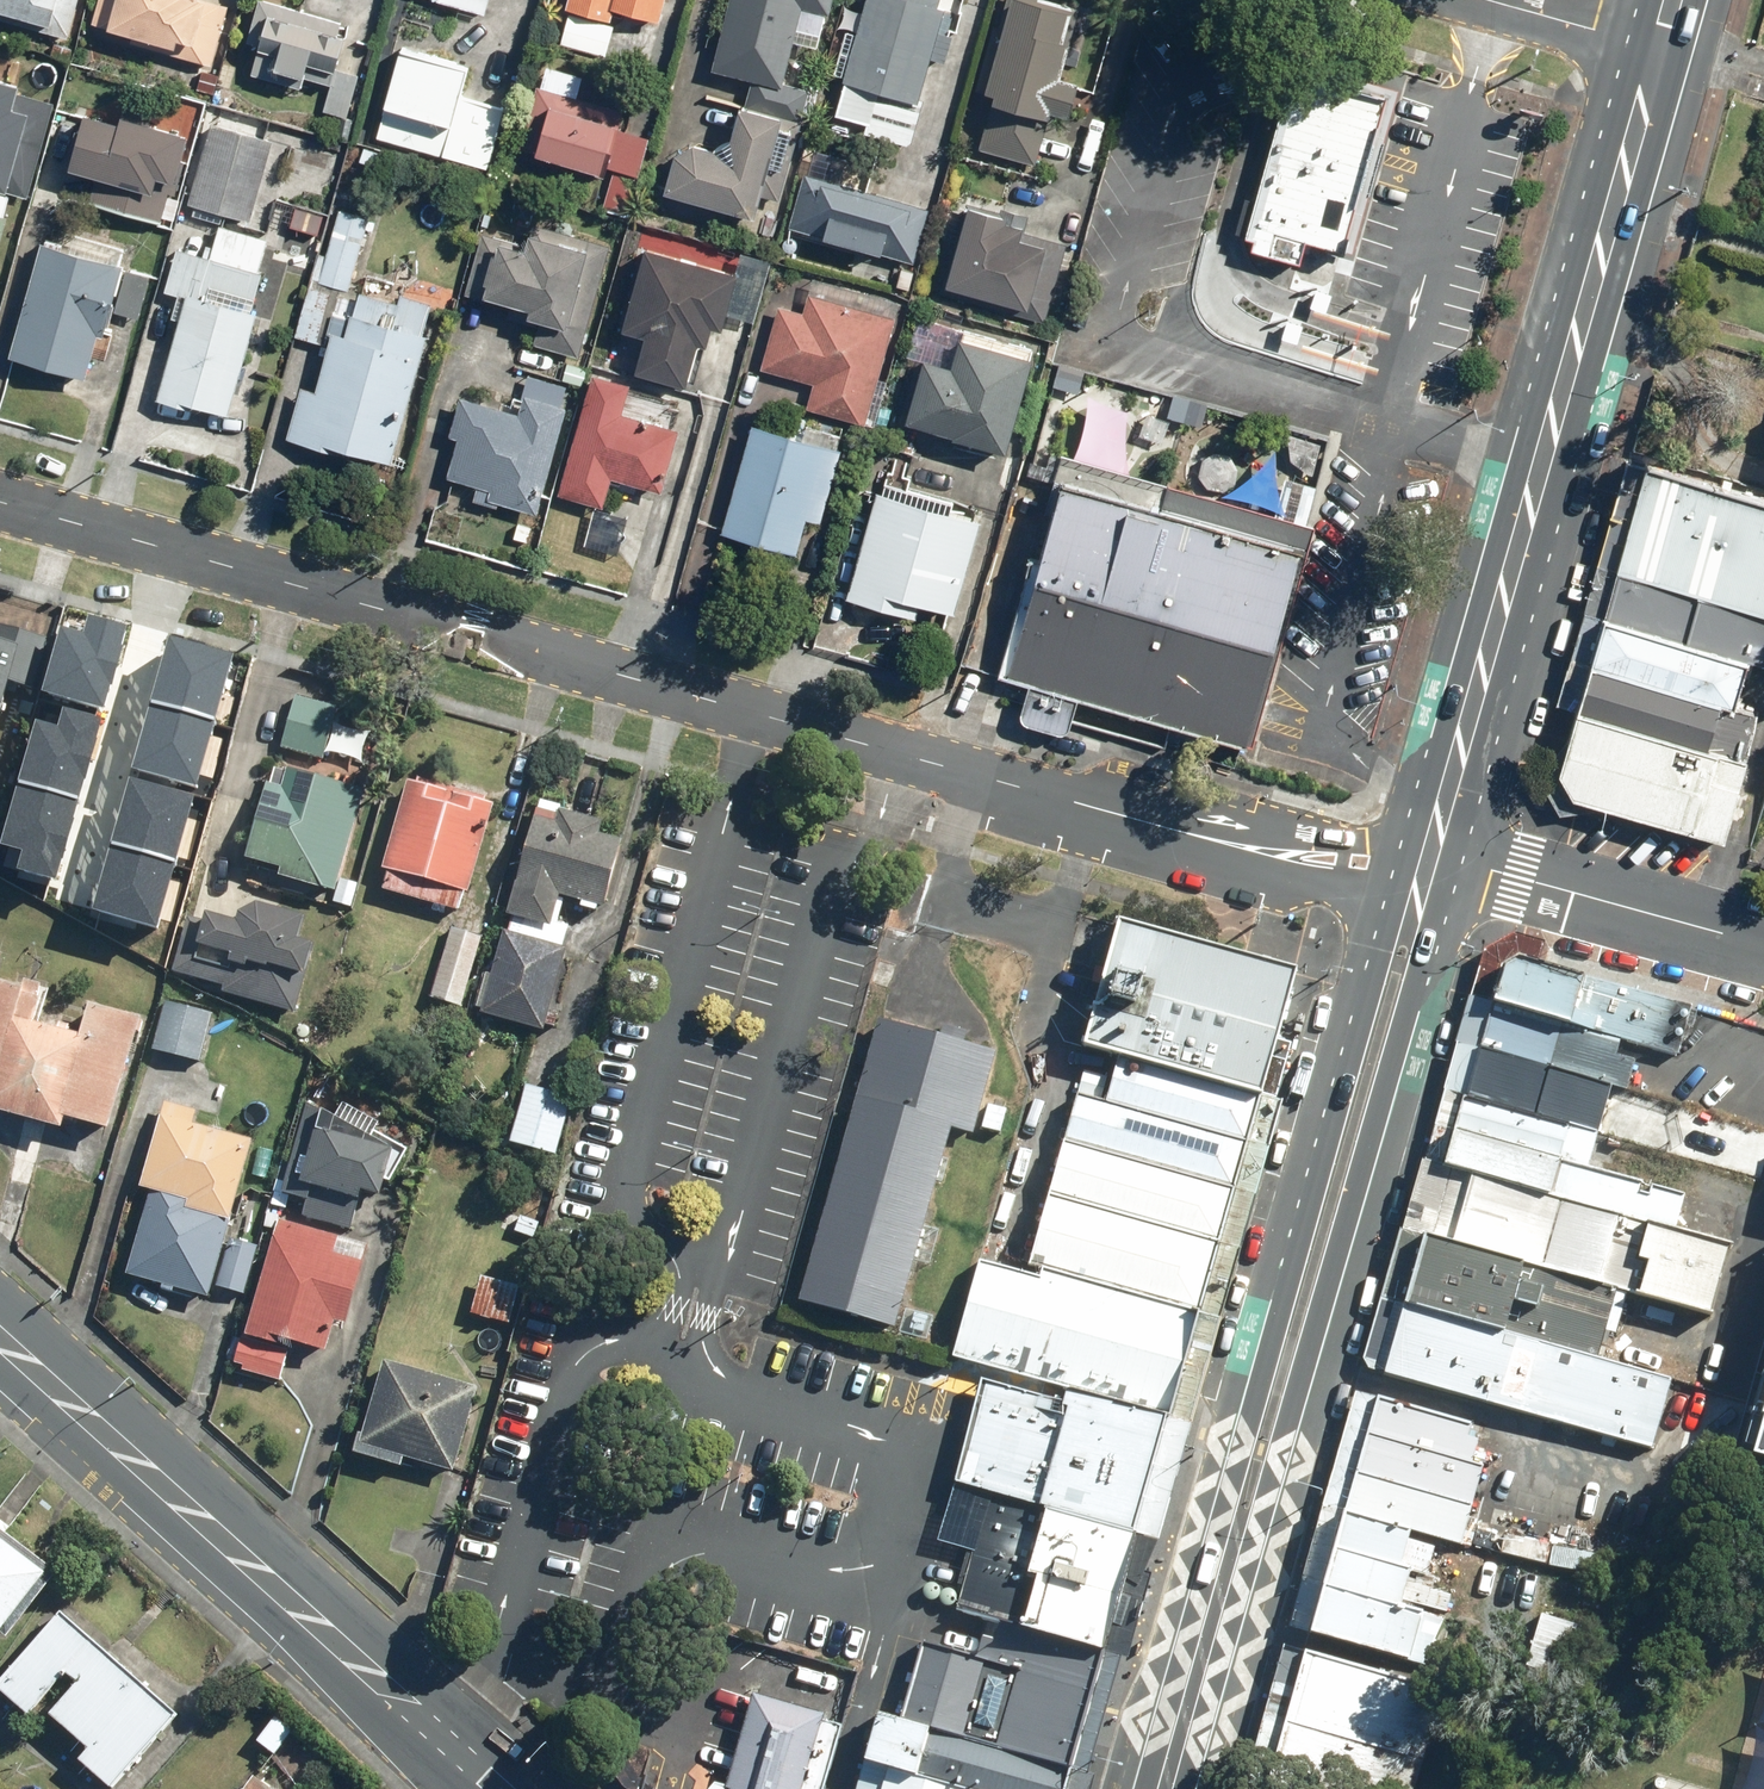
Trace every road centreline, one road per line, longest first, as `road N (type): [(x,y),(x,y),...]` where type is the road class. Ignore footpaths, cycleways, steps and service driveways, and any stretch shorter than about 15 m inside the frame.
road 1 (residential): [(1242,847),(0,499)]
road 2 (primary): [(1661,49),(1448,790)]
road 3 (primary): [(1440,865),(1429,934),(1288,1454),(1229,1566)]
road 4 (primary): [(1229,1566),(1229,1437),(1373,943),(1405,878)]
road 5 (primary): [(497,1788),(0,1343)]
road 6 (residential): [(1440,865),(1763,947)]
road 7 (primary): [(1229,1566),(1167,1788)]
road 8 (residential): [(1487,0),(1661,49)]
road 9 (residential): [(1242,847),(1314,834),(1416,855)]
road 10 (residential): [(1405,878),(1362,893),(1297,880),(1242,847)]

